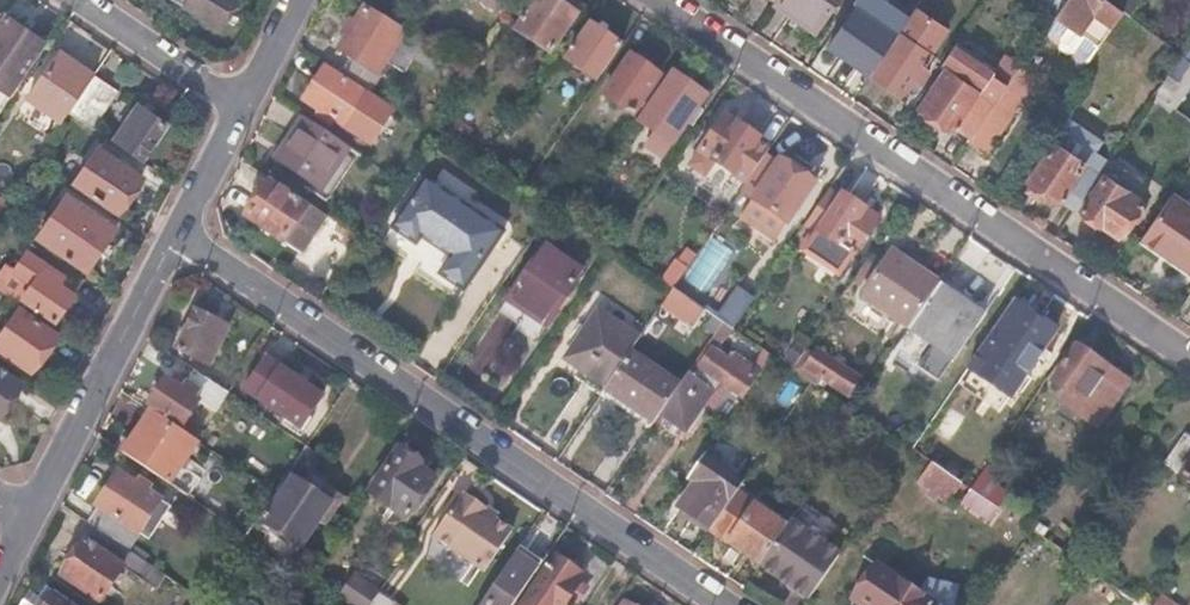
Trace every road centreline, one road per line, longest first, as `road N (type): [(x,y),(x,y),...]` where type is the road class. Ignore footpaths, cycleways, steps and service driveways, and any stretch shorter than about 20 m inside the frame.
road 1 (residential): [(721,604),(183,237)]
road 2 (residential): [(1189,360),(662,0)]
road 3 (residential): [(33,518),(183,237)]
road 4 (residential): [(83,0),(245,109)]
road 5 (residential): [(183,237),(245,109)]
road 6 (residential): [(245,109),(301,0)]

